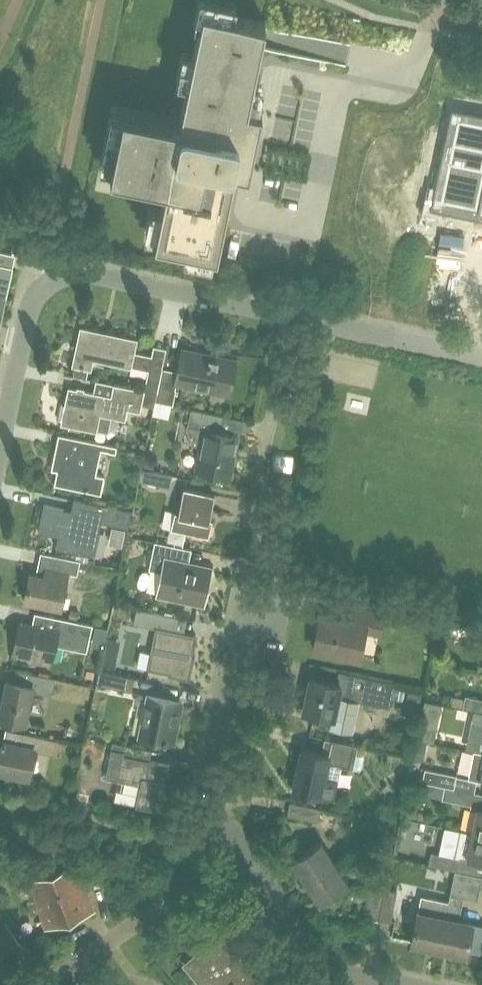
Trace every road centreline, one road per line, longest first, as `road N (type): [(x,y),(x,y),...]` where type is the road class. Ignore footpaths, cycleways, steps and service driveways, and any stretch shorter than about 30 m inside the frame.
road 1 (residential): [(244,847),(216,800),(213,767),(266,493),(261,463),(294,316)]
road 2 (residential): [(0,455),(32,303),(48,284),(81,273),(294,316)]
road 3 (residential): [(47,984),(244,847)]
road 4 (residential): [(397,984),(323,960),(244,847)]
road 5 (residential): [(294,316),(481,356)]

